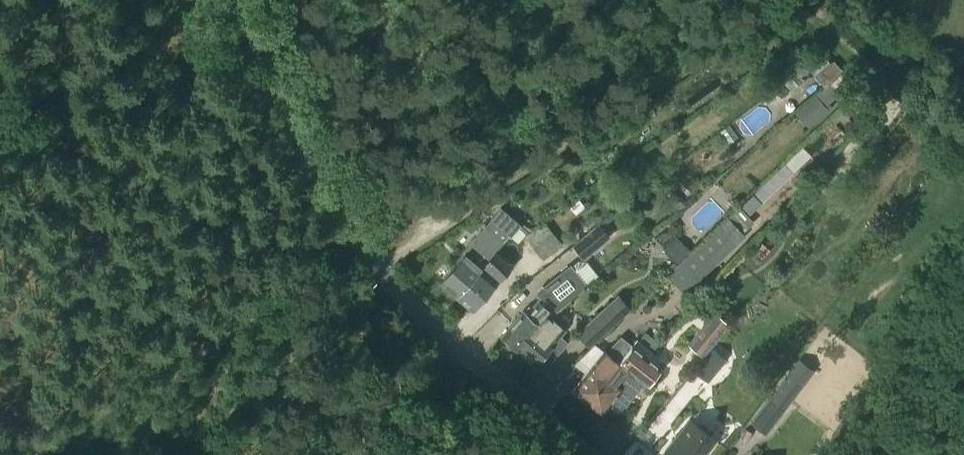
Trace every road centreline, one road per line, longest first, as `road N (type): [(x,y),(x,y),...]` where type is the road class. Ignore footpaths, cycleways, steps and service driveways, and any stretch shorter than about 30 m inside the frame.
road 1 (unclassified): [(588,454),(368,267),(240,0)]
road 2 (track): [(765,0),(759,20),(368,267)]
road 3 (track): [(359,254),(36,454)]

